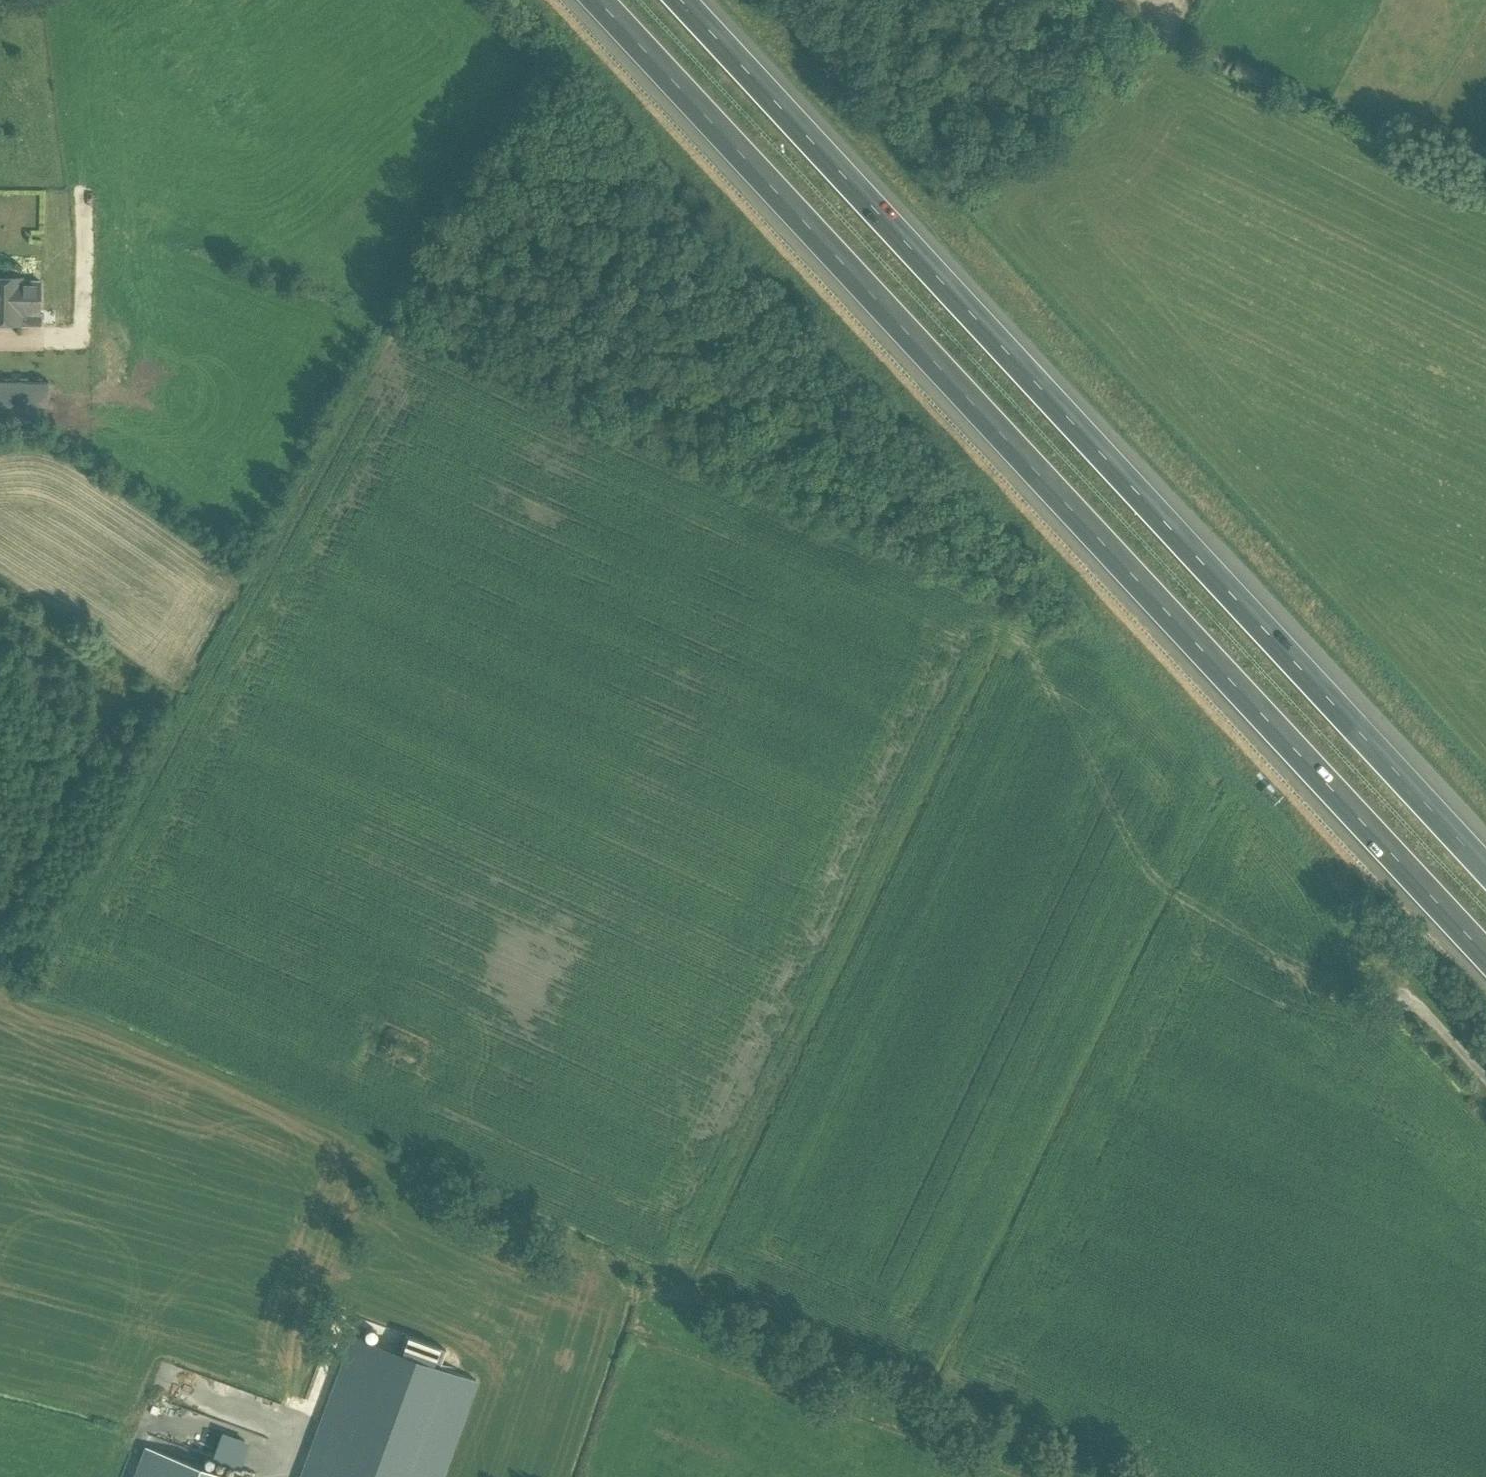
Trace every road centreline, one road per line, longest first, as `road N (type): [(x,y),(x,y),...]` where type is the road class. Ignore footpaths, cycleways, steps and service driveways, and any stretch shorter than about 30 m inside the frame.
road 1 (motorway): [(595,0),(1485,961)]
road 2 (motorway): [(1485,872),(680,0)]

